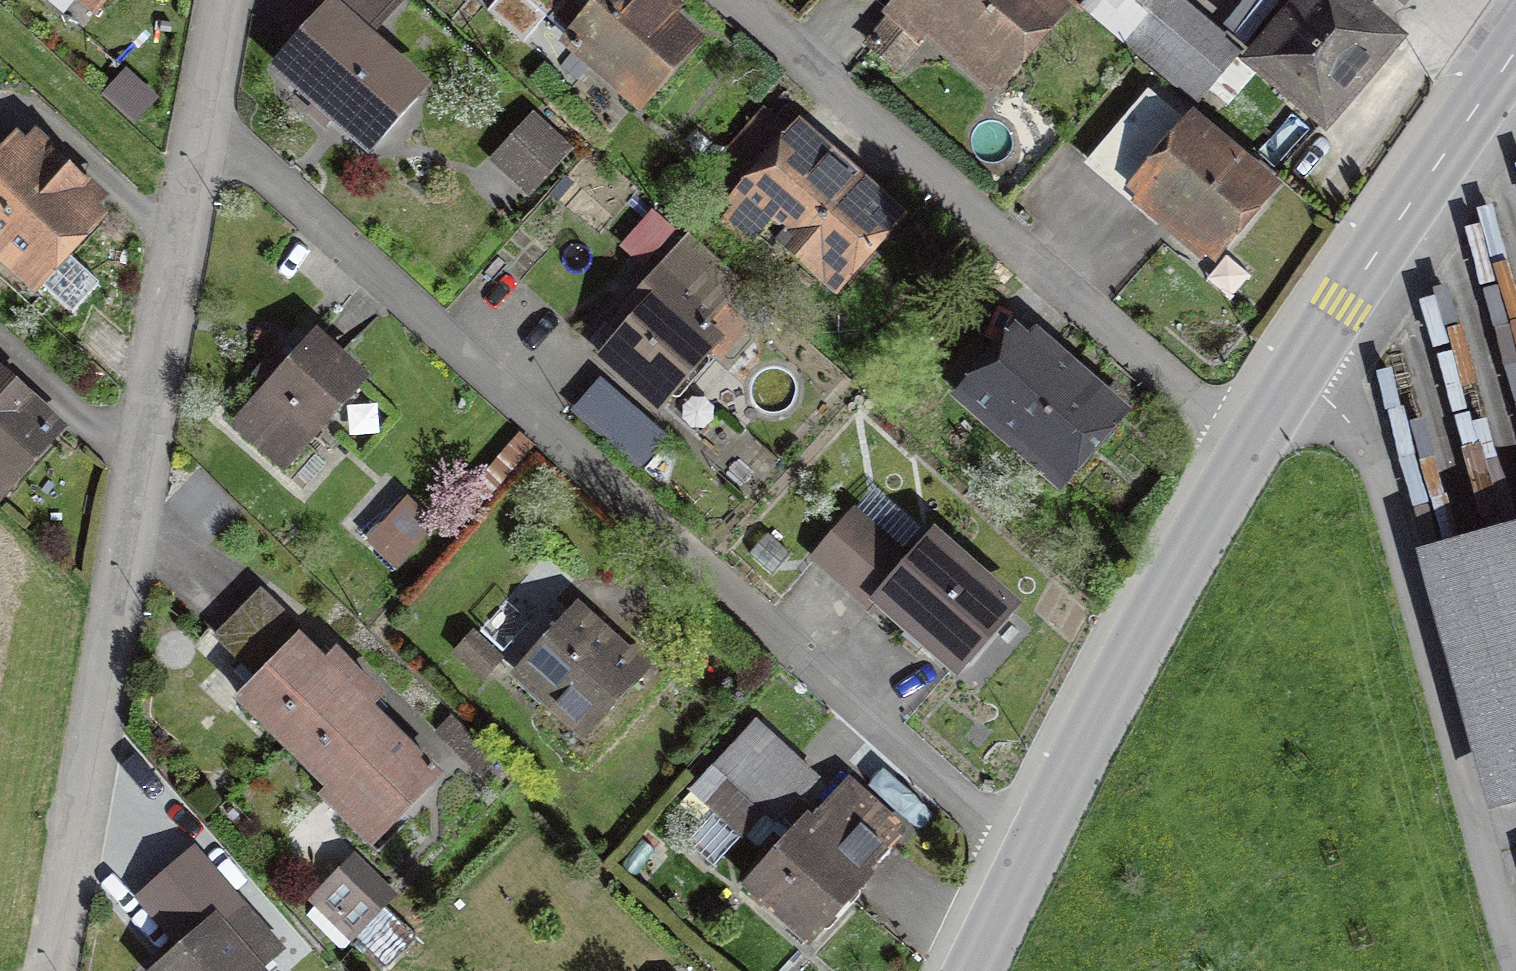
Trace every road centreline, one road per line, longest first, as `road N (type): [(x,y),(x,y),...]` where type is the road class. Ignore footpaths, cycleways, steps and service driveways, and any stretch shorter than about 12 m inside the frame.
road 1 (residential): [(201,118),(1022,862)]
road 2 (residential): [(50,970),(201,118)]
road 3 (residential): [(718,0),(1246,453)]
road 4 (residential): [(1515,956),(1350,412),(1308,342)]
road 5 (tertiary): [(1246,453),(1022,862)]
road 6 (tertiary): [(1515,47),(1308,342)]
road 7 (tertiary): [(1308,342),(1246,453)]
road 8 (tertiary): [(1022,862),(970,970)]

